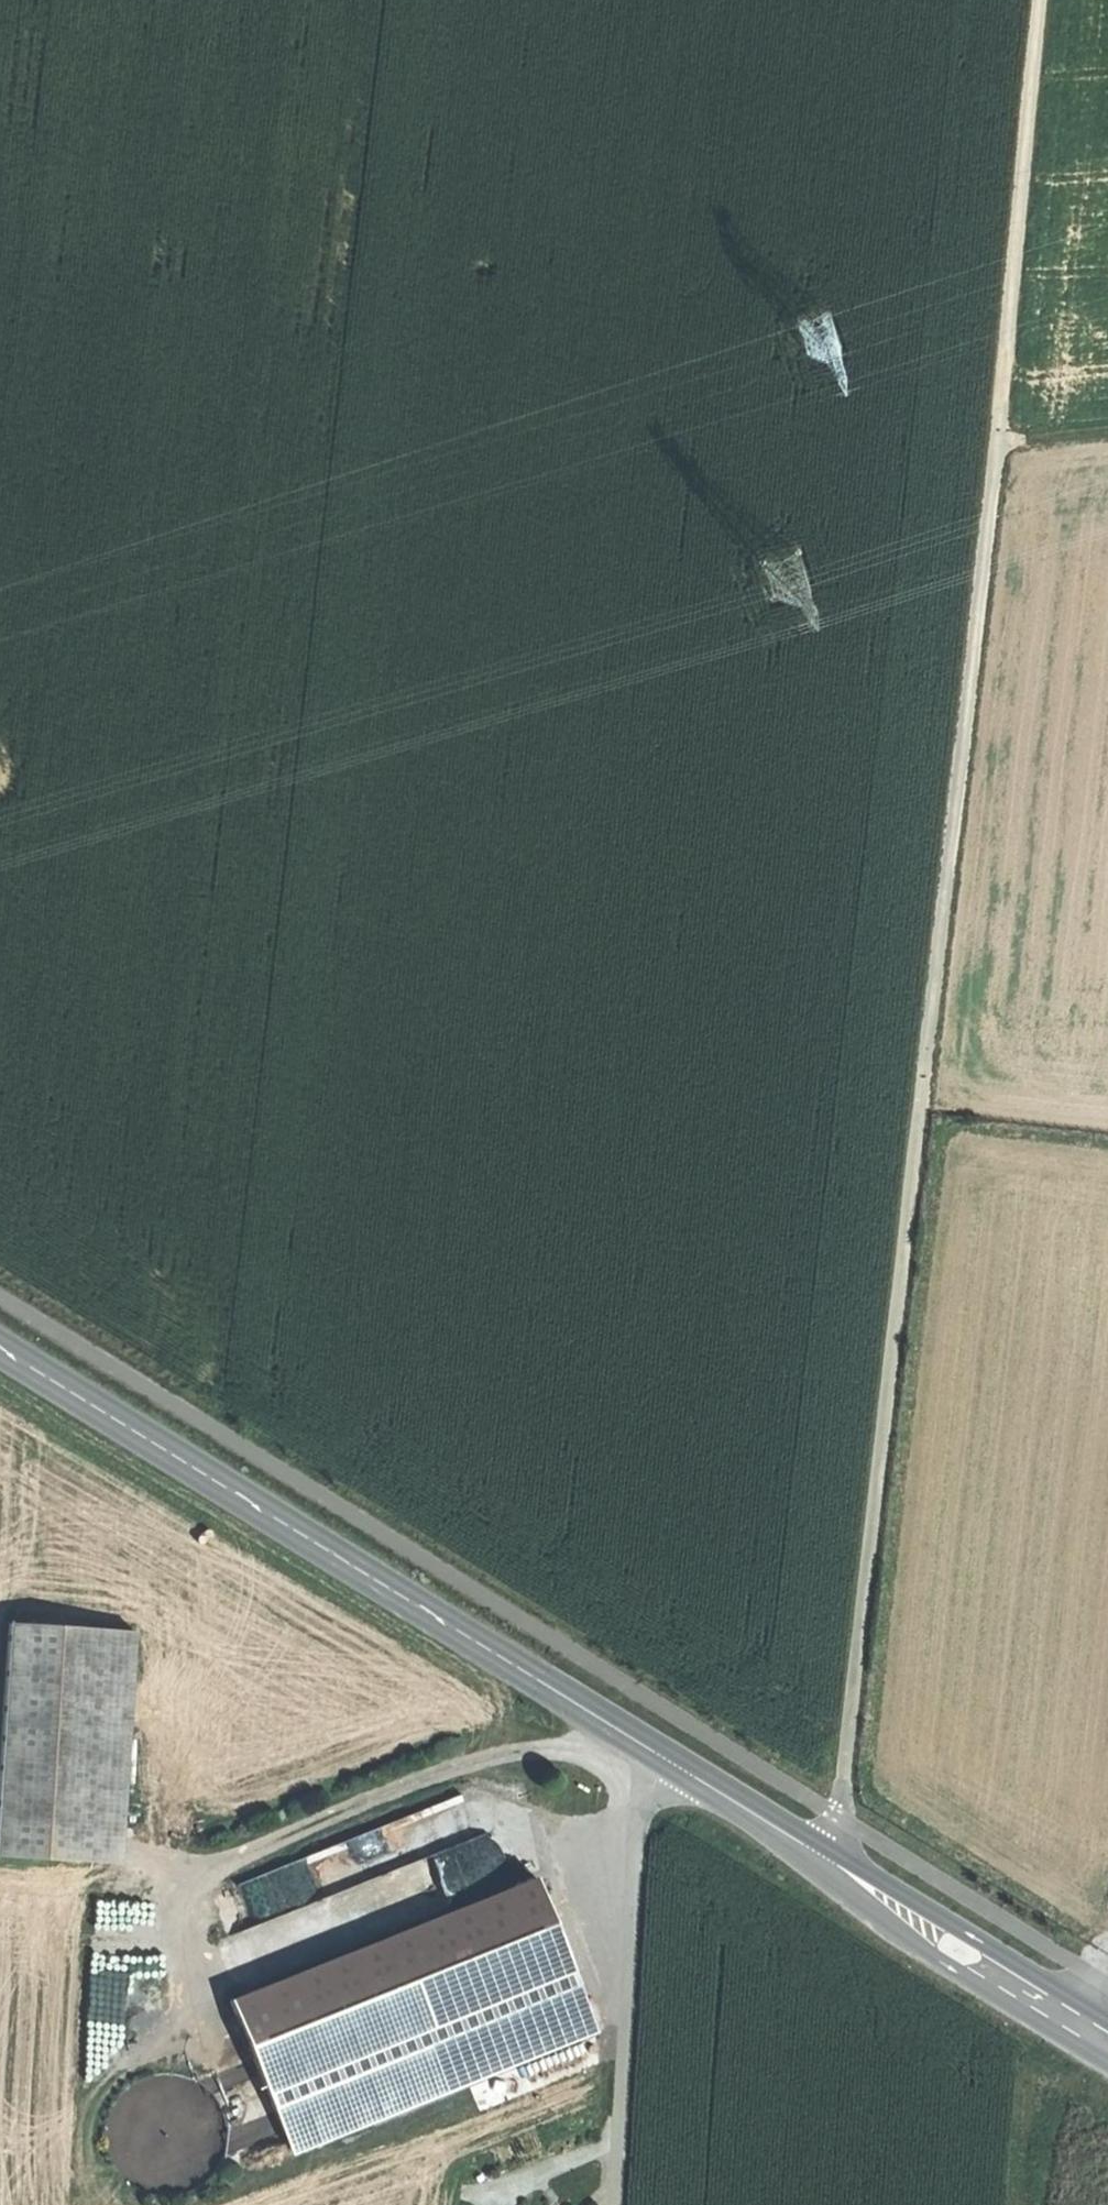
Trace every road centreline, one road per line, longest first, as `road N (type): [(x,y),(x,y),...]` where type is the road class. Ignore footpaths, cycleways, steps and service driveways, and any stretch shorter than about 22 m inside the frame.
road 1 (track): [(827,1859),(843,1806),(997,430),(1036,0)]
road 2 (secondary): [(0,1351),(1107,2033)]
road 3 (track): [(615,2204),(630,1818),(657,1755)]

